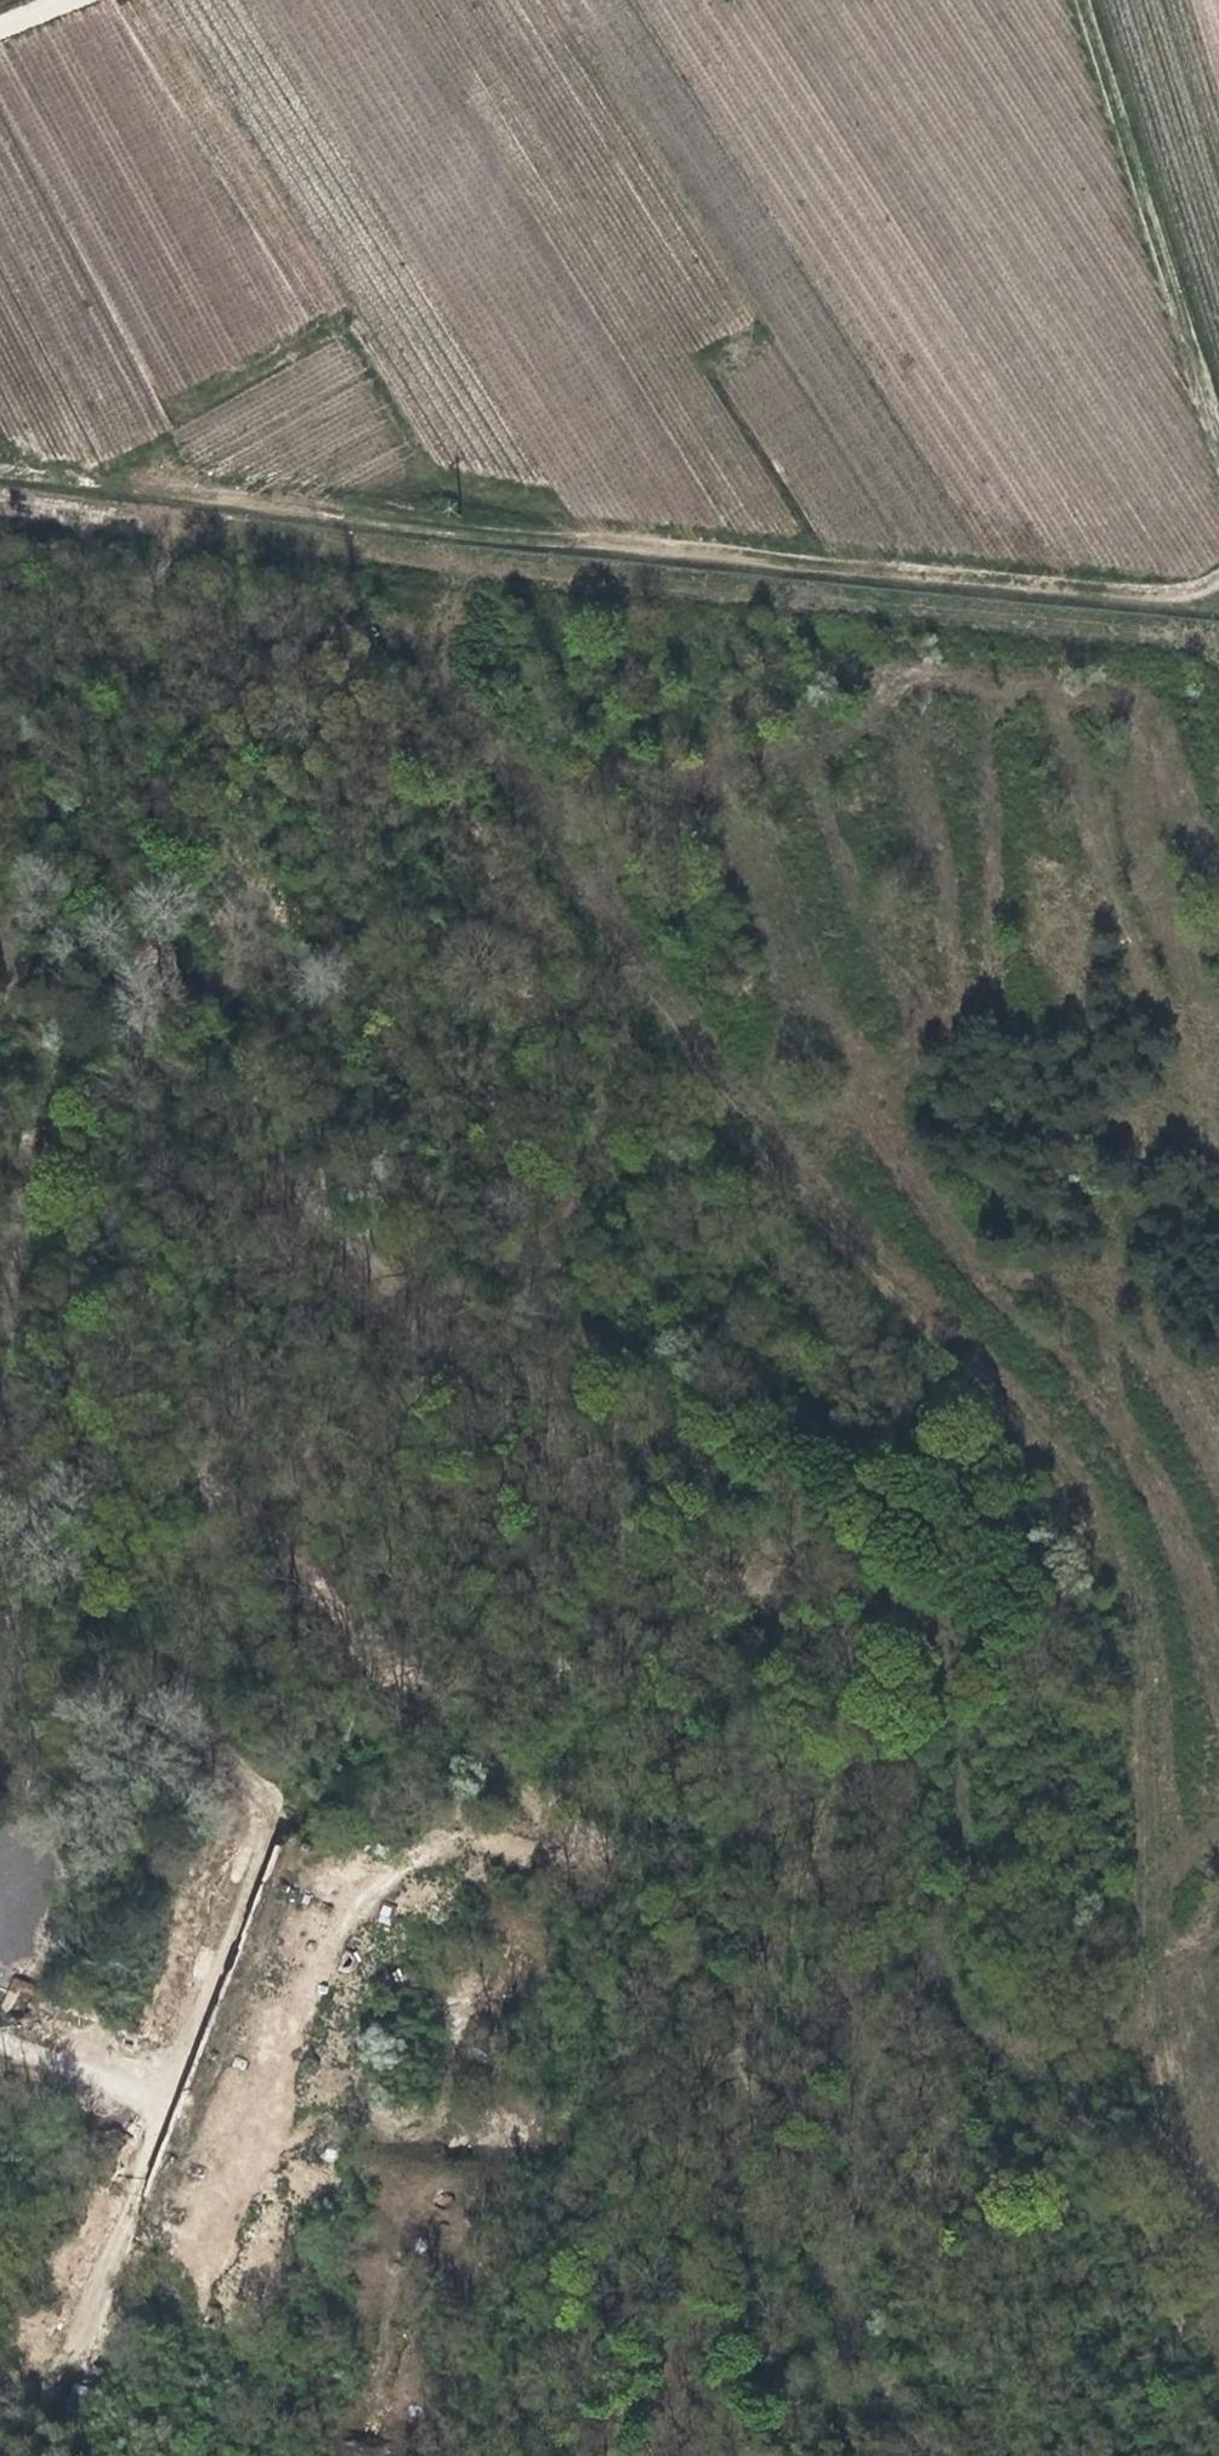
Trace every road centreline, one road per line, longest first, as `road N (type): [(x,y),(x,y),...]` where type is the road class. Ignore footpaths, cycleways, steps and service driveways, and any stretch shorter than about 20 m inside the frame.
road 1 (track): [(1218,574),(1190,591),(1130,594),(577,529)]
road 2 (track): [(1084,0),(1218,435)]

